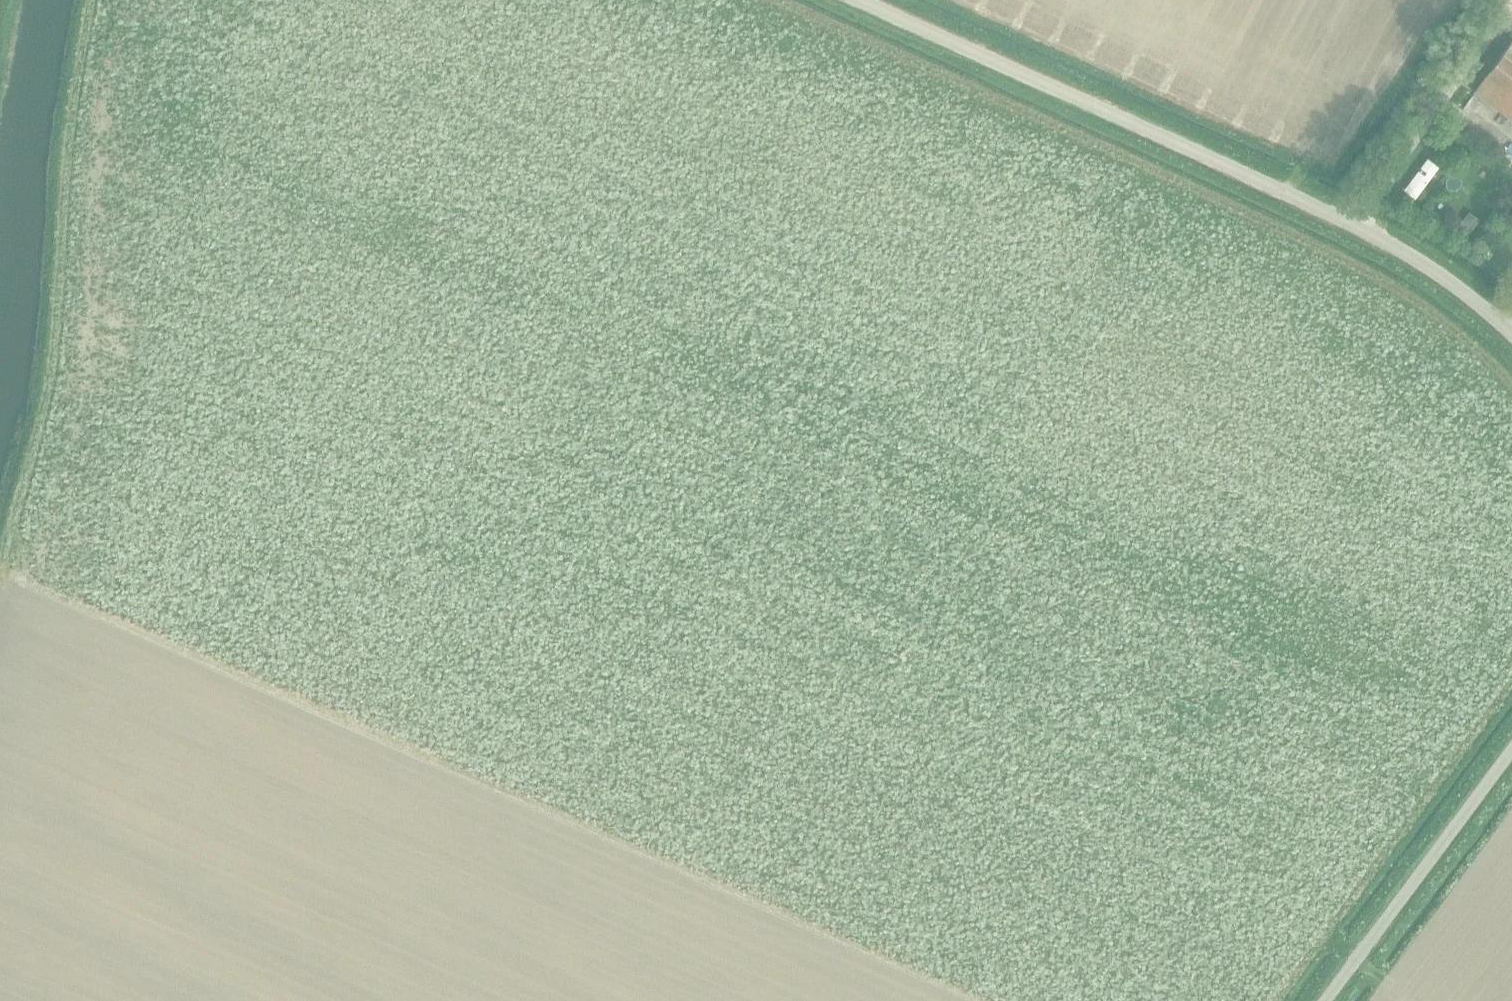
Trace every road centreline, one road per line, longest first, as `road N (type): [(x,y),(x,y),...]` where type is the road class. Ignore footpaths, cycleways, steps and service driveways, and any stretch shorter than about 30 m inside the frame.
road 1 (unclassified): [(1511,328),(1445,272),(1354,224),(847,0)]
road 2 (unclassified): [(1324,1000),(1511,748)]

